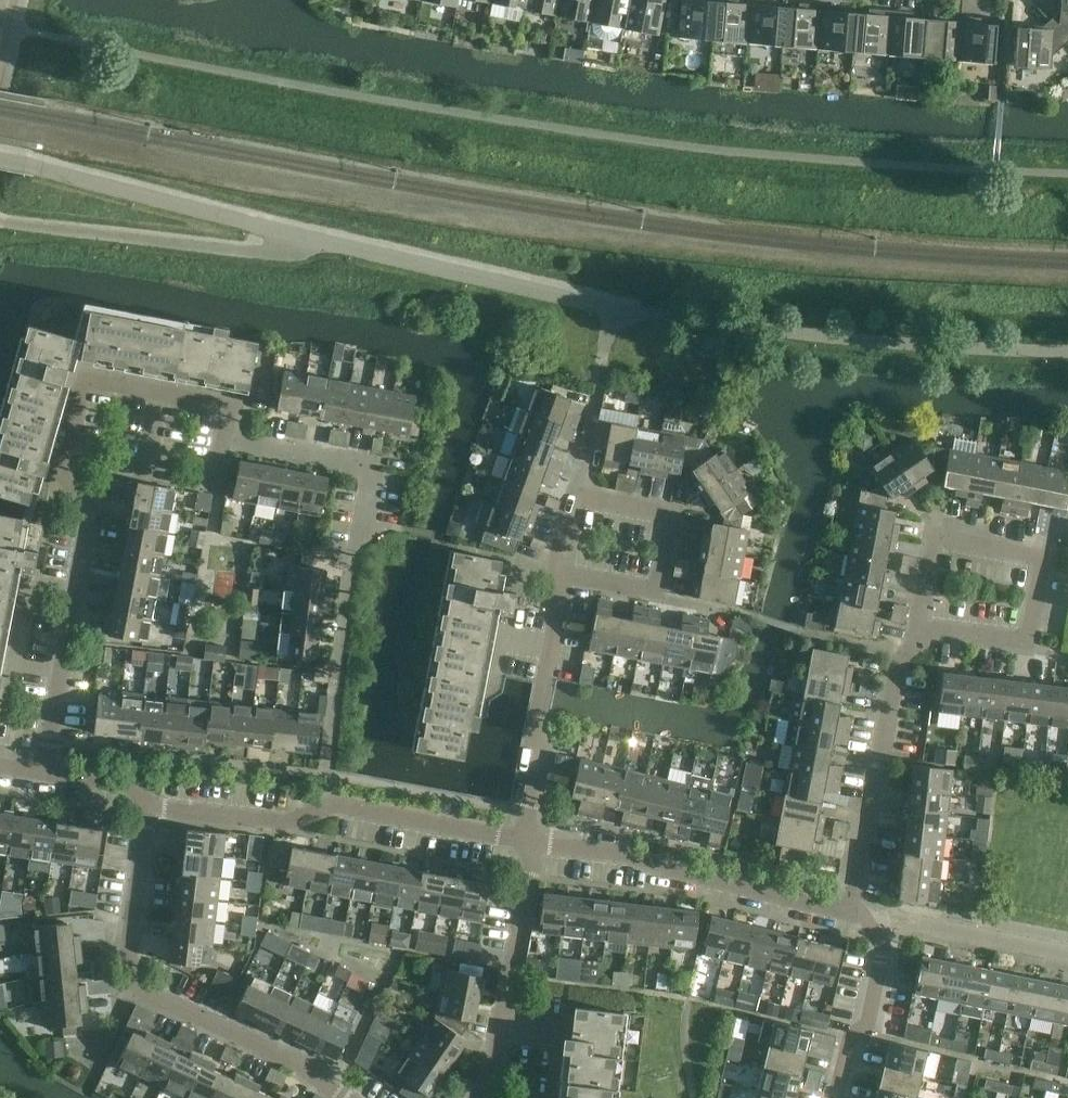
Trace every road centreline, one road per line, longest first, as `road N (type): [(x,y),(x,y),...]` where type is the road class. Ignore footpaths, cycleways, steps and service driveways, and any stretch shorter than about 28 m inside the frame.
road 1 (residential): [(225,438),(370,461),(325,806)]
road 2 (residential): [(42,770),(89,500),(64,480),(85,379),(160,392)]
road 3 (residential): [(149,810),(123,982),(350,1097)]
road 4 (residential): [(852,910),(614,850),(526,840)]
road 5 (residential): [(917,629),(1026,641),(1043,556),(932,534)]
road 6 (residential): [(917,629),(901,653),(852,910)]
road 7 (residential): [(558,572),(660,591),(675,516),(572,495)]
road 8 (residential): [(526,840),(558,572)]
road 9 (residential): [(474,1097),(491,1074),(529,874),(526,840)]
road 10 (residential): [(834,1097),(848,1037),(868,1024),(883,950),(852,910)]
road 11 (residential): [(526,840),(325,806)]
road 12 (residential): [(325,806),(277,827),(149,810)]

